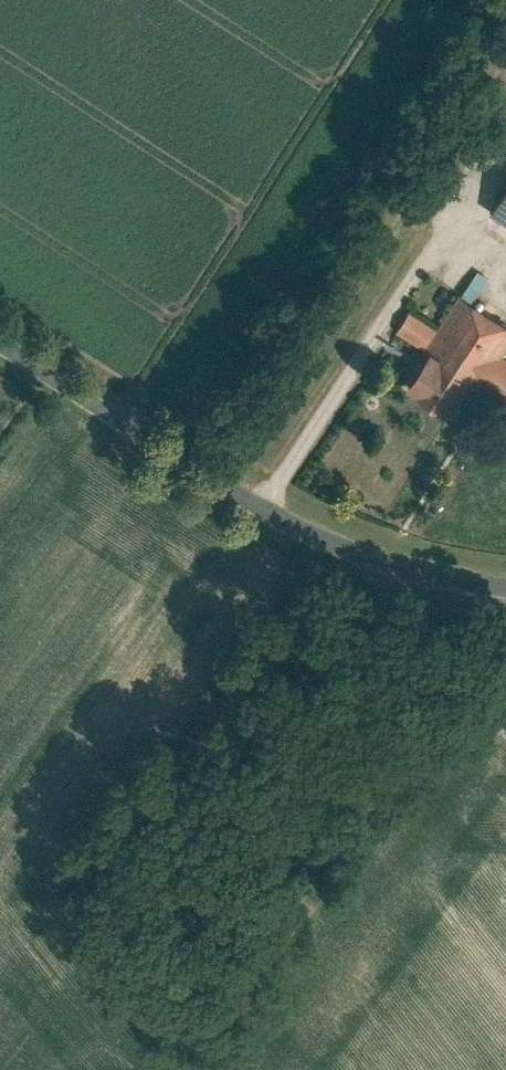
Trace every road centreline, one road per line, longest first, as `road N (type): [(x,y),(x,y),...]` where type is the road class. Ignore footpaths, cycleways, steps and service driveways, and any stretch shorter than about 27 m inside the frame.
road 1 (tertiary): [(505,589),(427,578),(302,531),(0,346)]
road 2 (track): [(486,587),(478,650),(197,1021)]

